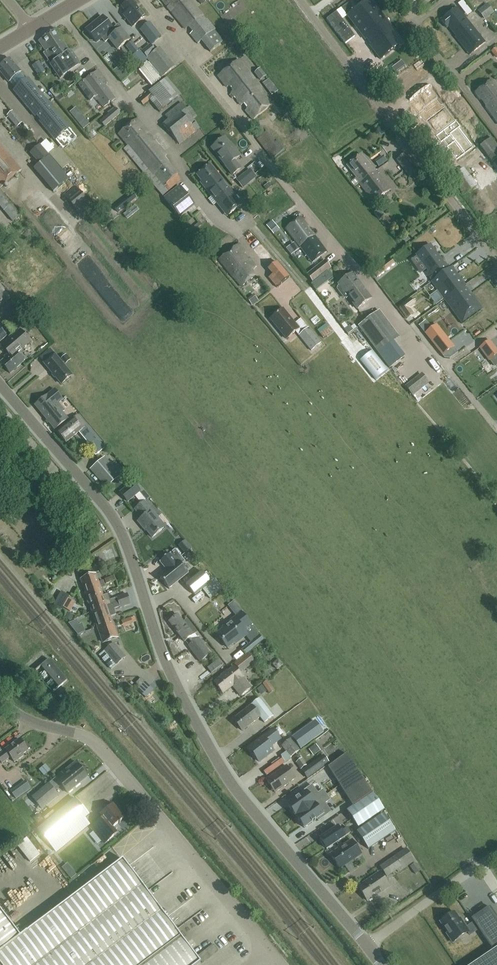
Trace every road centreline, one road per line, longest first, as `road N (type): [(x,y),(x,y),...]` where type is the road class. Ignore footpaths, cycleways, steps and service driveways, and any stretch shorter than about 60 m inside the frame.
road 1 (tertiary): [(366,946),(215,758),(168,668),(116,522),(0,386)]
road 2 (unclassified): [(270,951),(104,748),(34,723),(0,699)]
road 3 (unclassified): [(496,257),(302,0)]
road 4 (unclassified): [(496,855),(366,946)]

